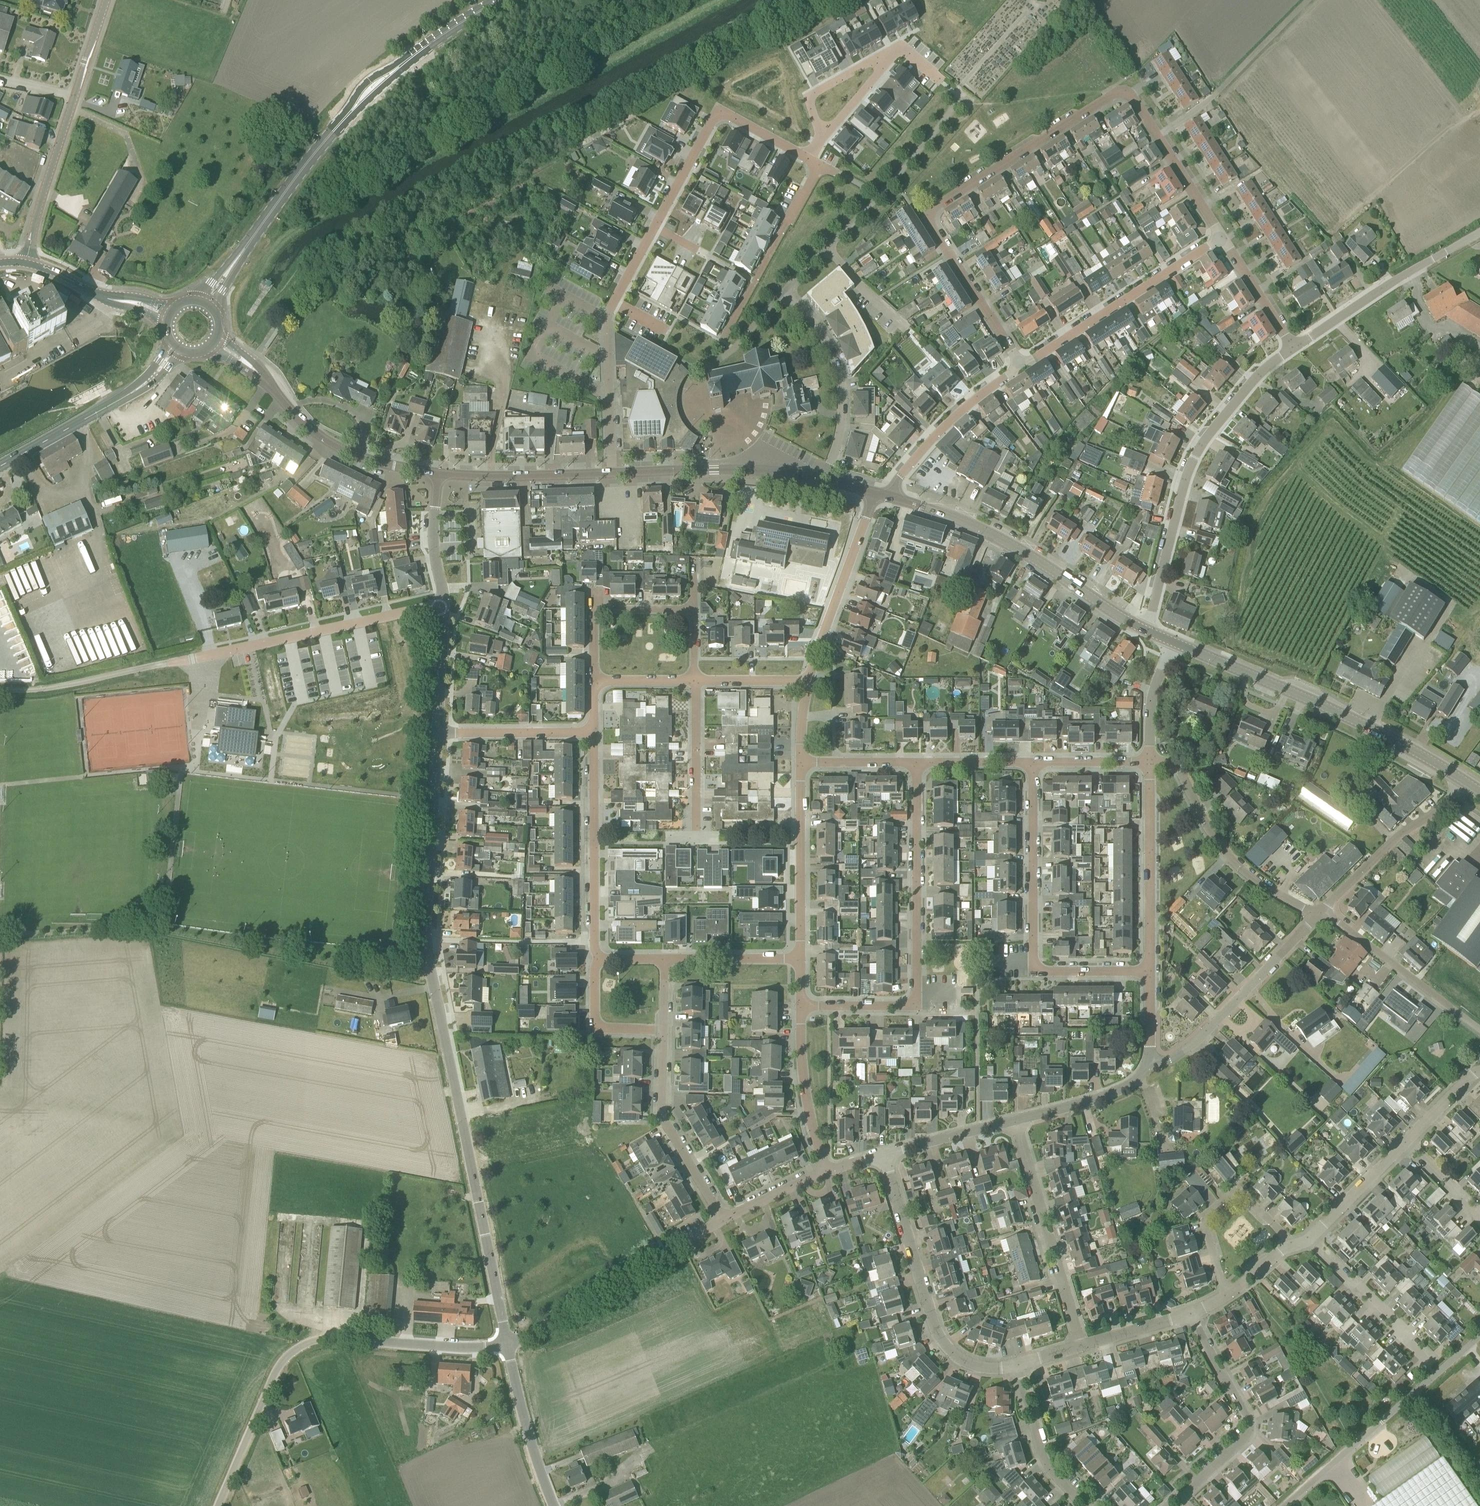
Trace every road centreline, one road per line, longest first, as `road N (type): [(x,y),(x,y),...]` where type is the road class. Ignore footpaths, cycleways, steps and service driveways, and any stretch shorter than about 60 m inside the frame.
road 1 (residential): [(504,1344),(431,968),(436,731)]
road 2 (residential): [(1023,366),(930,219),(936,205),(1124,90)]
road 3 (unclassified): [(220,1505),(278,1369),(299,1350),(321,1339),(504,1344)]
road 4 (residential): [(801,1007),(910,1006),(917,993),(917,764)]
road 5 (residential): [(1151,634),(1192,461),(1233,403),(1293,350)]
road 6 (secondary): [(1460,781),(1374,730),(1172,643)]
road 7 (residential): [(1149,973),(1037,969),(1032,762)]
road 8 (residential): [(133,671),(441,607)]
road 9 (secondary): [(1151,634),(976,527),(891,497)]
road 10 (residential): [(1008,1366),(952,1357),(930,1326),(881,1156)]
road 11 (unclassified): [(1284,1505),(1479,1336)]
road 12 (residential): [(611,474),(609,315),(655,228)]
road 13 (unclassified): [(504,1344),(532,1336),(721,1220)]
road 14 (residential): [(1328,916),(1236,868),(1175,768),(1147,760)]
road 15 (residential): [(655,228),(717,109),(806,157)]
road 16 (residential): [(1023,366),(1220,239)]
road 17 (residential): [(1175,1505),(1250,1431),(1194,1315)]
road 18 (residential): [(1079,1344),(1015,1120)]
road 19 (unclassified): [(1151,1066),(1328,916)]
road 20 (residential): [(602,959),(594,732)]
road 21 (secondary): [(828,480),(739,469),(611,474)]
road 22 (secondary): [(438,474),(333,445),(293,416),(255,372)]
road 23 (residential): [(1149,973),(1147,760)]
road 24 (residential): [(828,480),(848,393),(833,350),(785,289)]
road 25 (residential): [(1227,1298),(1203,1219),(1237,1190),(1296,1247)]
road 26 (residential): [(721,1220),(663,1118),(664,1030)]
road 27 (unclassified): [(1159,137),(1211,99),(1310,0)]
road 28 (residential): [(819,165),(722,342)]
road 29 (residential): [(807,681),(875,493)]
road 30 (residential): [(801,958),(801,765)]
road 31 (residential): [(1479,1032),(1328,916)]
road 32 (unclassified): [(1328,916),(1394,836),(1460,781)]
road 33 (residential): [(891,497),(955,416),(1023,366)]
road 34 (residential): [(1293,350),(1443,254)]
road 35 (residential): [(1429,1367),(1307,1240)]
road 36 (tertiary): [(25,263),(74,97)]
road 37 (secondary): [(611,474),(438,474)]
road 38 (unclassified): [(544,1505),(522,1456),(504,1344)]
road 39 (residential): [(829,1170),(801,1072),(801,1007)]
road 40 (residential): [(1008,1366),(1030,1446),(1078,1505)]
road 41 (residential): [(436,731),(594,732)]
road 42 (unclassified): [(1015,1120),(1116,1091),(1151,1066)]
road 43 (residential): [(825,135),(810,94),(901,47)]
road 44 (residential): [(698,825),(694,679)]
road 45 (primary): [(248,244),(336,128)]
road 46 (primary): [(0,466),(124,398)]
road 47 (residential): [(1307,1240),(1411,1145)]
road 48 (residential): [(664,1030),(594,1029),(602,959)]
road 49 (unclassified): [(881,1156),(1015,1120)]
road 50 (residential): [(801,958),(665,959)]
road 51 (unclassified): [(0,689),(133,671)]
road 52 (unclassified): [(441,607),(433,540),(438,474)]
road 53 (residential): [(1293,350),(1220,239)]
road 54 (residential): [(436,731),(441,607)]
road 55 (residential): [(1147,760),(1151,695),(1172,643)]

